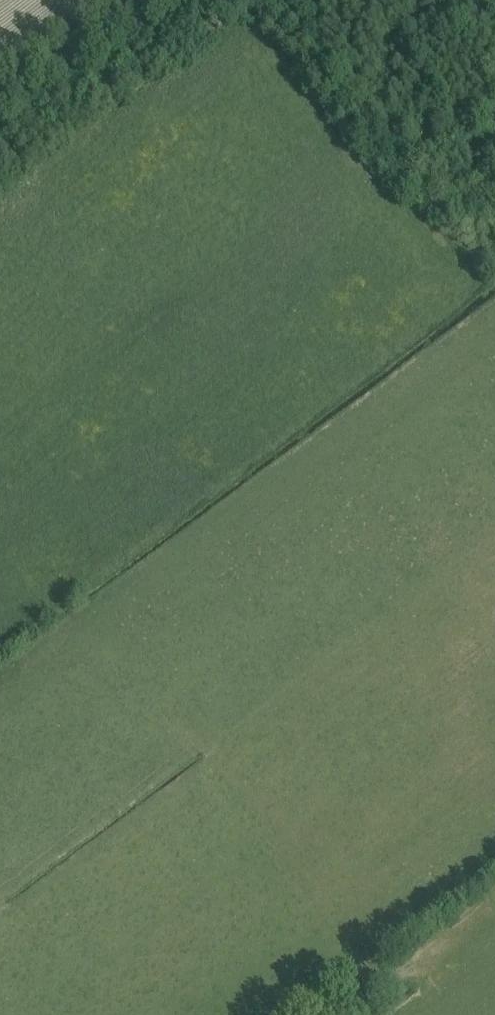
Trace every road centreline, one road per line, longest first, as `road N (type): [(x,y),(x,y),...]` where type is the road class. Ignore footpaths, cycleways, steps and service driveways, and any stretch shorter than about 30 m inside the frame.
road 1 (track): [(142,0),(0,106)]

